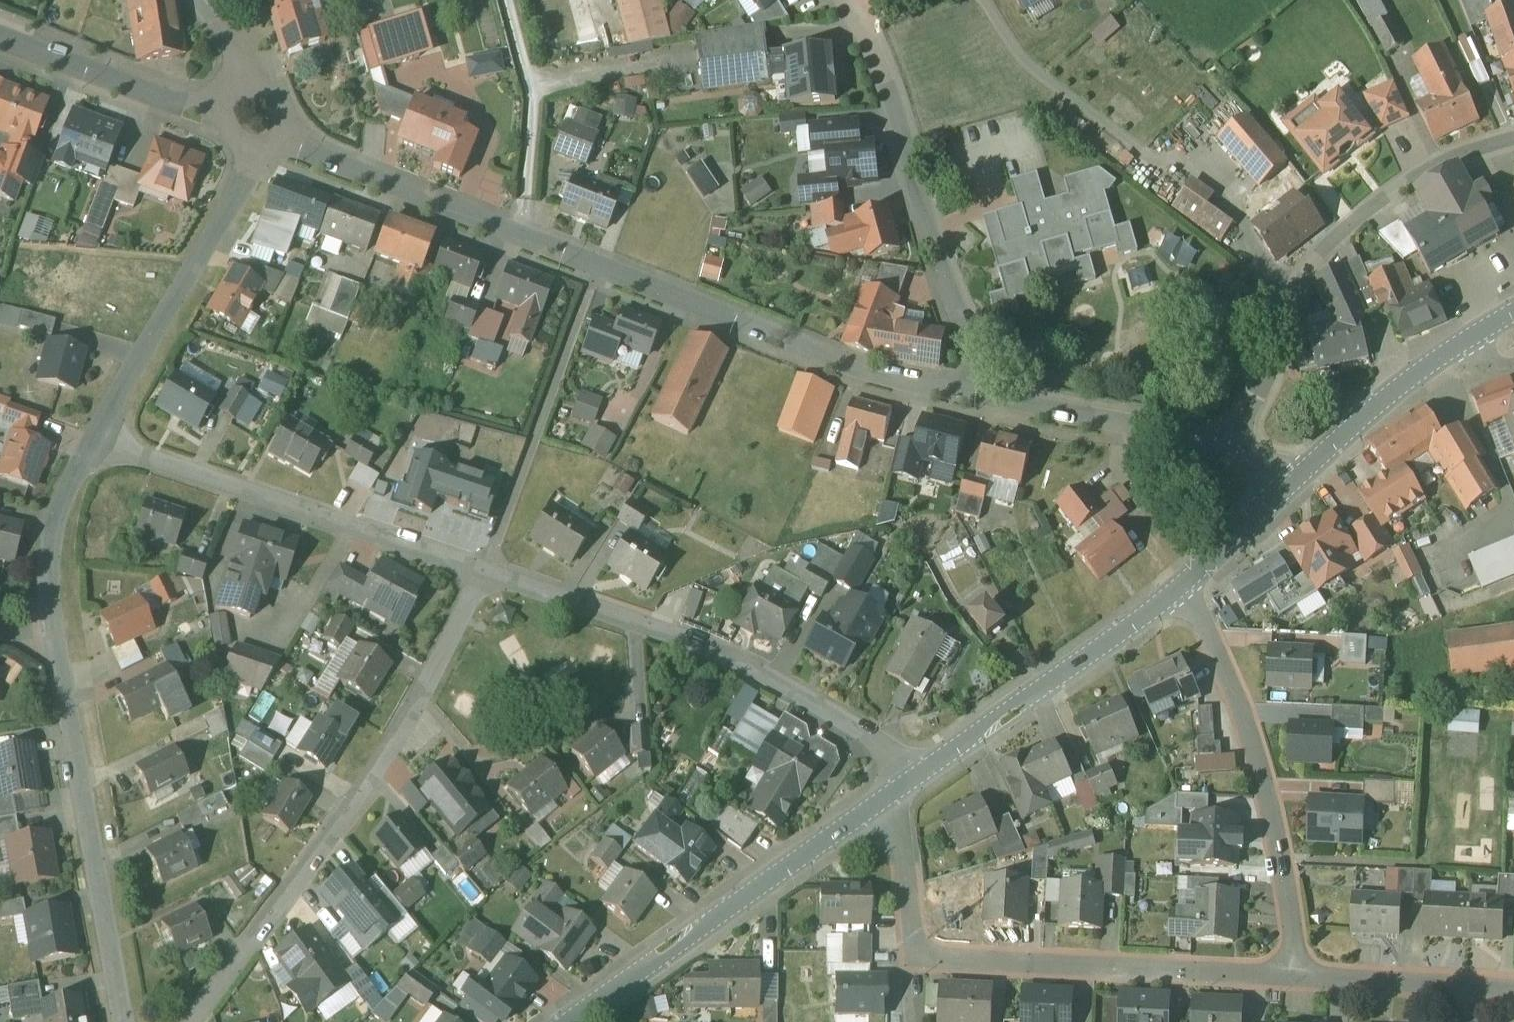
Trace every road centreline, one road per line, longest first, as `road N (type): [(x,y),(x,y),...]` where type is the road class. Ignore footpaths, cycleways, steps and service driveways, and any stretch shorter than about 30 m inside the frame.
road 1 (residential): [(274,119),(380,176),(599,264),(902,378),(984,393)]
road 2 (residential): [(484,572),(382,763),(181,1021)]
road 3 (residential): [(897,788),(910,920),(920,945),(944,956),(1297,976)]
road 4 (residential): [(897,788),(871,739),(760,672),(647,624),(484,572)]
road 5 (residential): [(1236,443),(1299,287),(1321,254),(1367,208),(1469,148),(1513,136)]
road 6 (residential): [(984,393),(877,49),(851,0)]
road 7 (residential): [(484,572),(91,440)]
road 8 (residential): [(1185,582),(1260,764),(1297,976)]
road 9 (residential): [(131,1021),(59,616)]
road 10 (tertiary): [(897,788),(570,1021)]
road 11 (tertiary): [(1185,582),(897,788)]
road 12 (residential): [(91,440),(237,179),(254,133)]
road 13 (residential): [(984,393),(1236,443)]
road 14 (tertiary): [(1466,340),(1285,486)]
road 15 (residential): [(219,110),(0,32)]
road 16 (residential): [(1297,976),(1513,989)]
road 17 (residential): [(59,616),(57,535),(65,486),(91,440)]
road 18 (tertiary): [(1285,486),(1185,582)]

